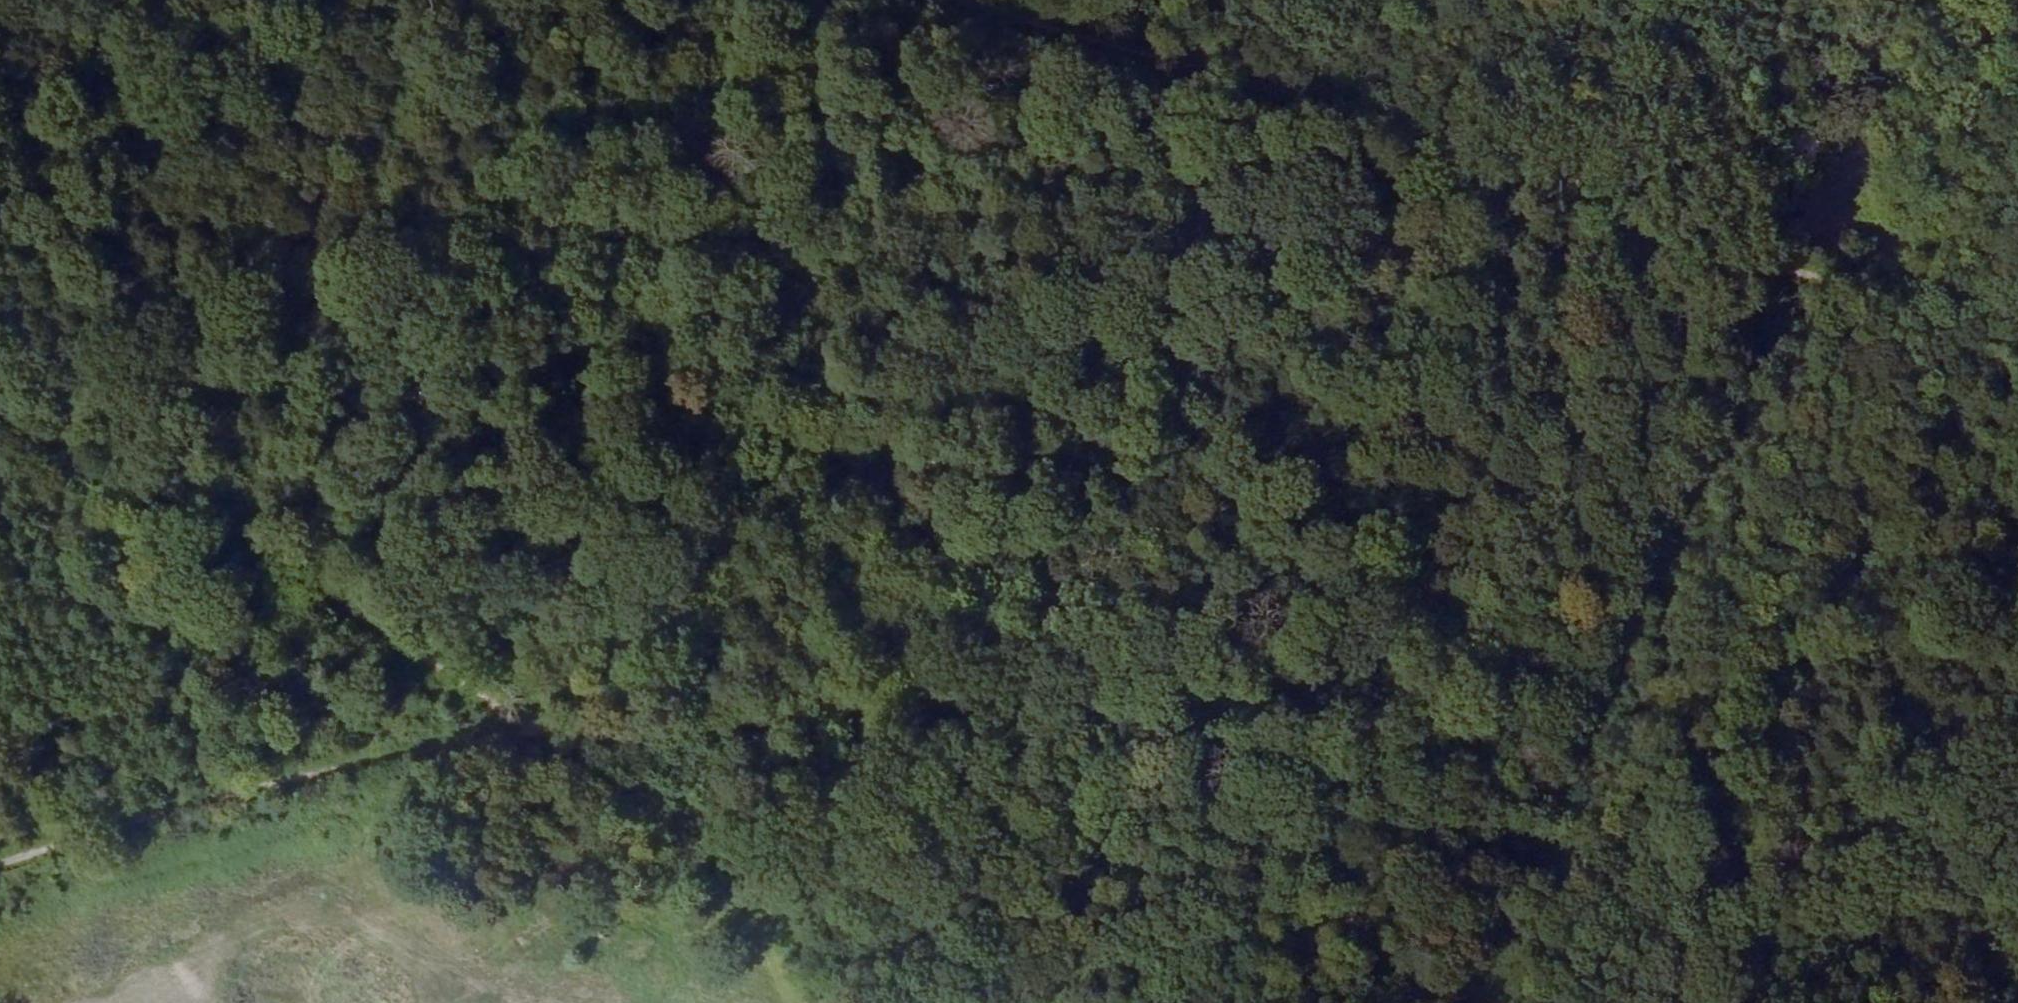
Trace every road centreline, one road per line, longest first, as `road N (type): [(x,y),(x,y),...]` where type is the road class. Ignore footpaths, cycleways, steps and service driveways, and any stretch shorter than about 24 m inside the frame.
road 1 (track): [(1987,1002),(1613,813),(1301,703),(880,706),(613,724),(137,812),(0,860)]
road 2 (track): [(937,0),(1392,135),(1721,248),(2017,312)]
road 3 (track): [(0,409),(185,514),(533,734)]

